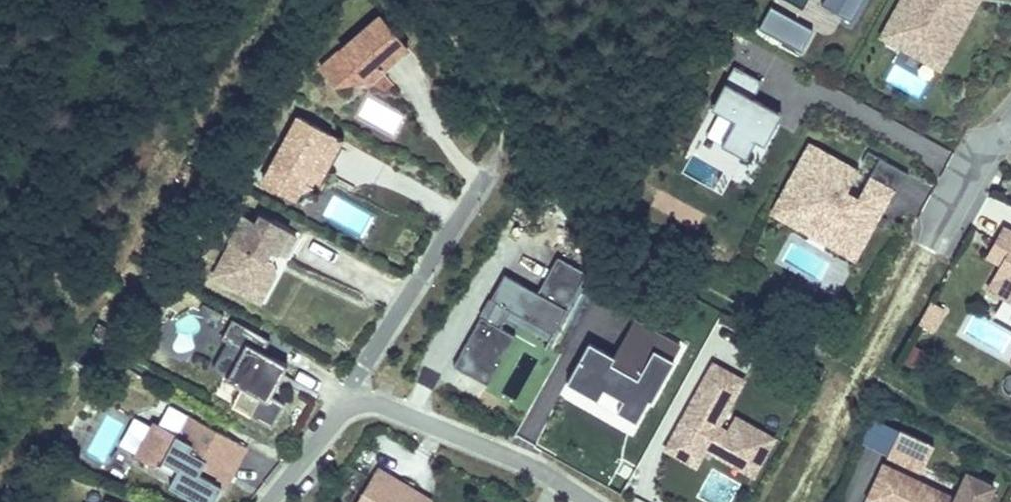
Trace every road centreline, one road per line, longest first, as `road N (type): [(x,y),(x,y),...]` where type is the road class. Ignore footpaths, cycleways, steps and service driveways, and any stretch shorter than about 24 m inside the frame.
road 1 (residential): [(278,501),(350,406),(394,413),(545,468),(595,501)]
road 2 (track): [(479,177),(514,122),(431,0)]

